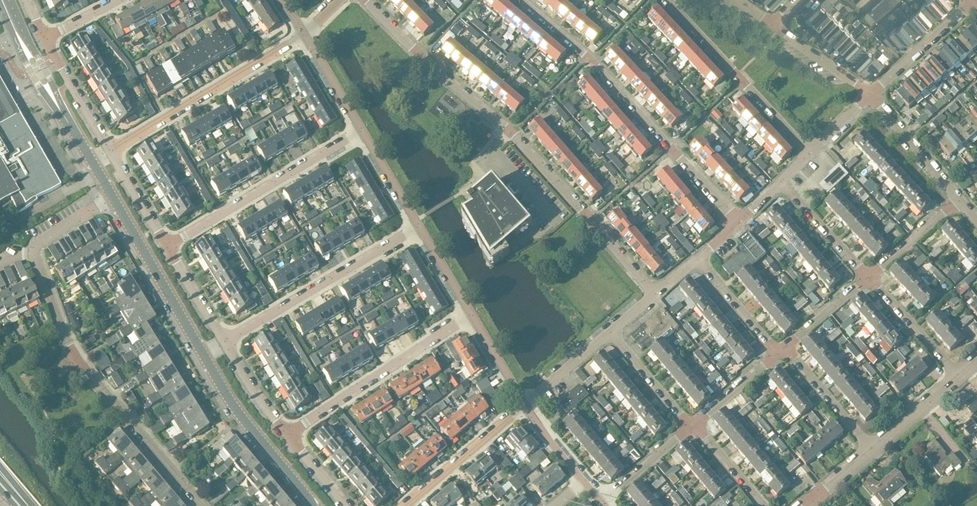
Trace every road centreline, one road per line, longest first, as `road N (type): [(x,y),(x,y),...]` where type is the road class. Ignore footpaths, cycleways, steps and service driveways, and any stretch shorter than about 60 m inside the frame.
road 1 (residential): [(655,295),(509,131),(365,0)]
road 2 (residential): [(199,505),(75,358),(30,250)]
road 3 (residential): [(736,222),(592,61),(525,0)]
road 4 (residential): [(419,227),(224,343)]
road 5 (residential): [(110,149),(304,37)]
road 6 (residential): [(287,435),(472,314)]
road 7 (residential): [(169,248),(357,133)]
road 8 (residential): [(809,154),(665,0)]
road 9 (tertiary): [(313,505),(203,356)]
road 10 (tertiary): [(90,160),(4,0)]
road 11 (tertiary): [(203,356),(113,199)]
road 12 (residential): [(403,505),(525,405)]
road 13 (residential): [(871,95),(976,1)]
road 14 (residential): [(871,95),(958,201)]
road 15 (residential): [(959,378),(868,277)]
road 16 (residential): [(872,450),(785,348)]
road 17 (residential): [(868,277),(781,183)]
road 18 (residential): [(110,149),(46,40)]
road 19 (residential): [(778,354),(697,258)]
road 20 (residential): [(691,427),(611,332)]
road 21 (residential): [(772,24),(871,95)]

